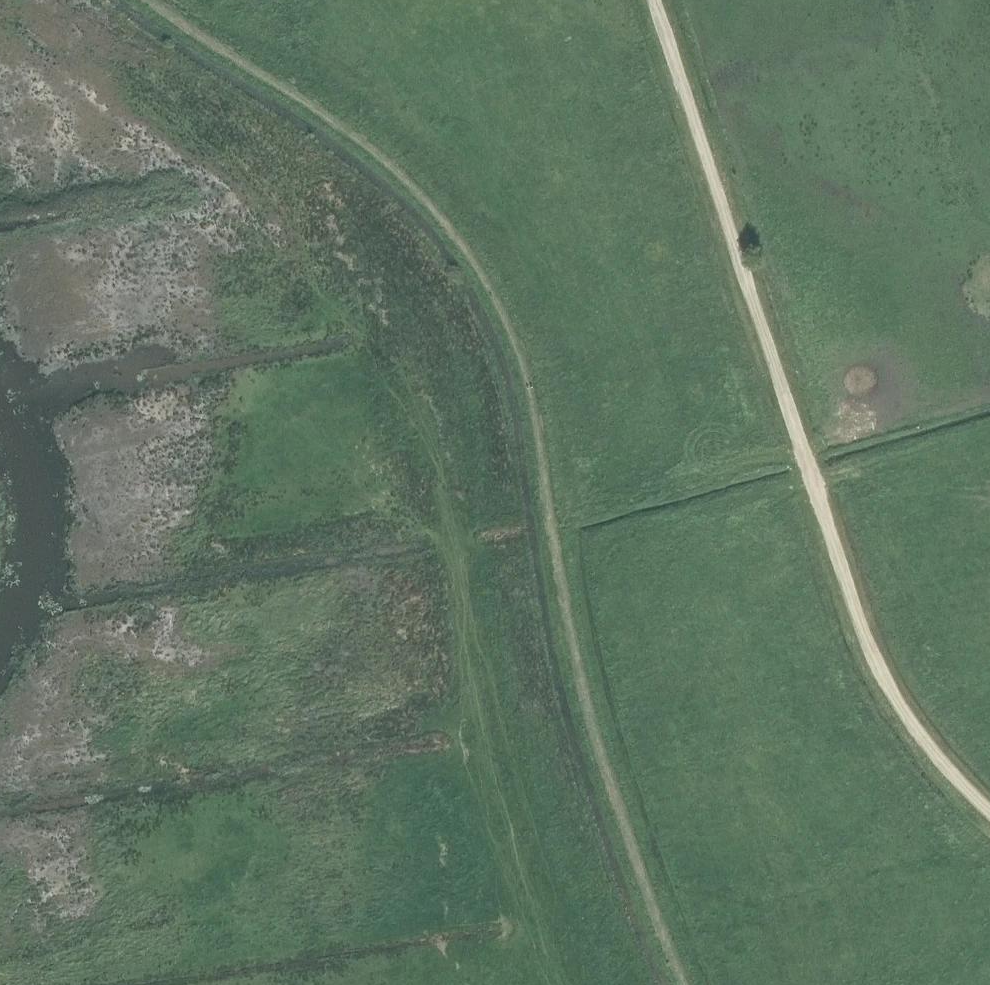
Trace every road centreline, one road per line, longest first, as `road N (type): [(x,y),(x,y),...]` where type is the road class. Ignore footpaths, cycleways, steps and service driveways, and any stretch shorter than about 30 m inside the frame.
road 1 (track): [(652,0),(829,551),(883,690),(989,812)]

